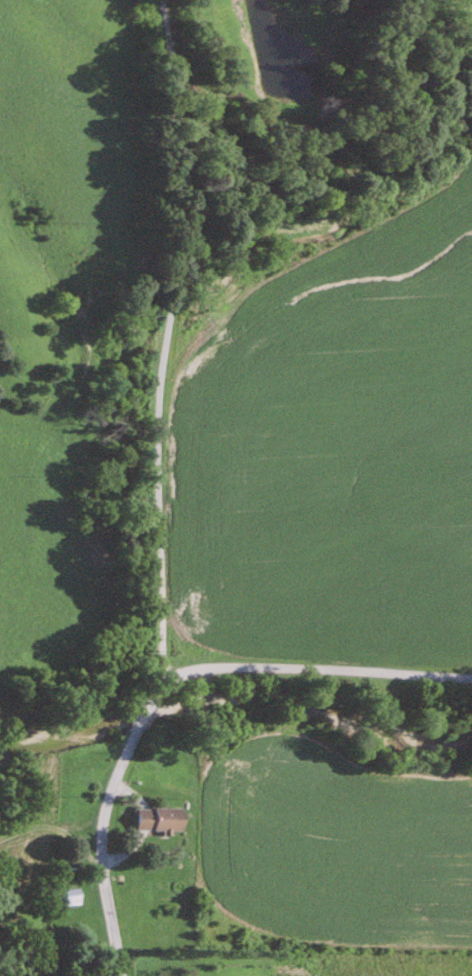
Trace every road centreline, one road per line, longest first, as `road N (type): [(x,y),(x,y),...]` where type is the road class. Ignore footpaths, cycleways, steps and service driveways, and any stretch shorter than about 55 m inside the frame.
road 1 (residential): [(162,0),(181,162),(181,226),(157,402),(163,679),(129,734),(104,803),(99,857),(118,975)]
road 2 (residential): [(163,679),(210,664),(471,674)]

